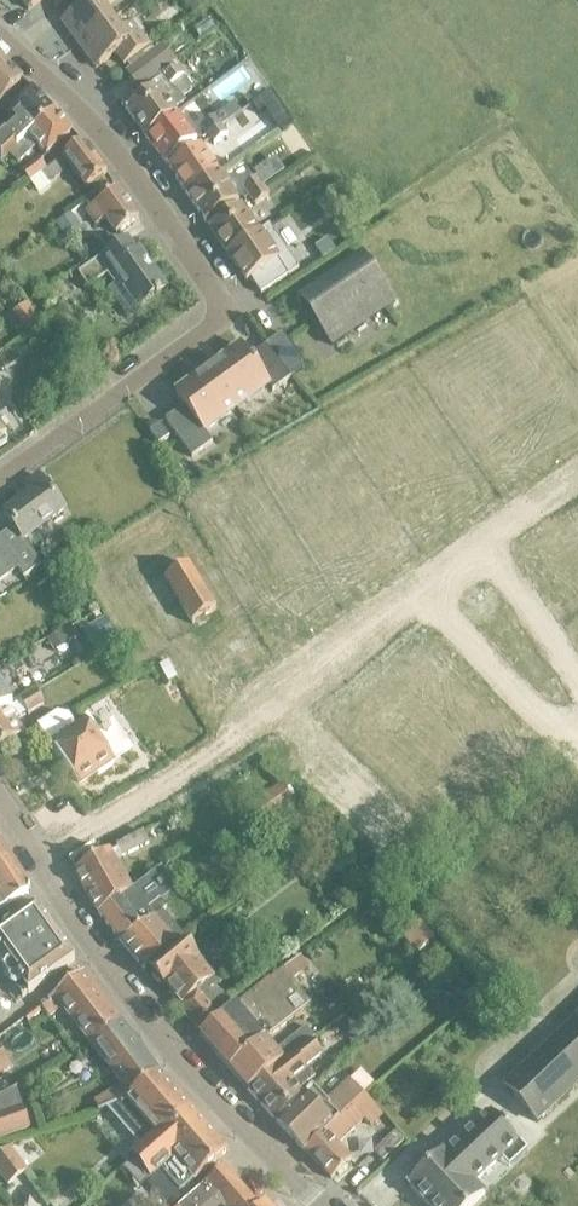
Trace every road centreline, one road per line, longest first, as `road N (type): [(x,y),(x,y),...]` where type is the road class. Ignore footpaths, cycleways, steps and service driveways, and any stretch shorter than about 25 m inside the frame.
road 1 (residential): [(0,477),(205,331),(218,307),(127,173),(0,39)]
road 2 (unclassified): [(317,1205),(194,1078),(101,952)]
road 3 (residential): [(36,861),(286,703)]
road 4 (residential): [(421,593),(549,724),(577,737)]
road 5 (residential): [(286,703),(412,837)]
road 6 (residential): [(286,703),(421,593)]
road 7 (residential): [(577,684),(485,546)]

